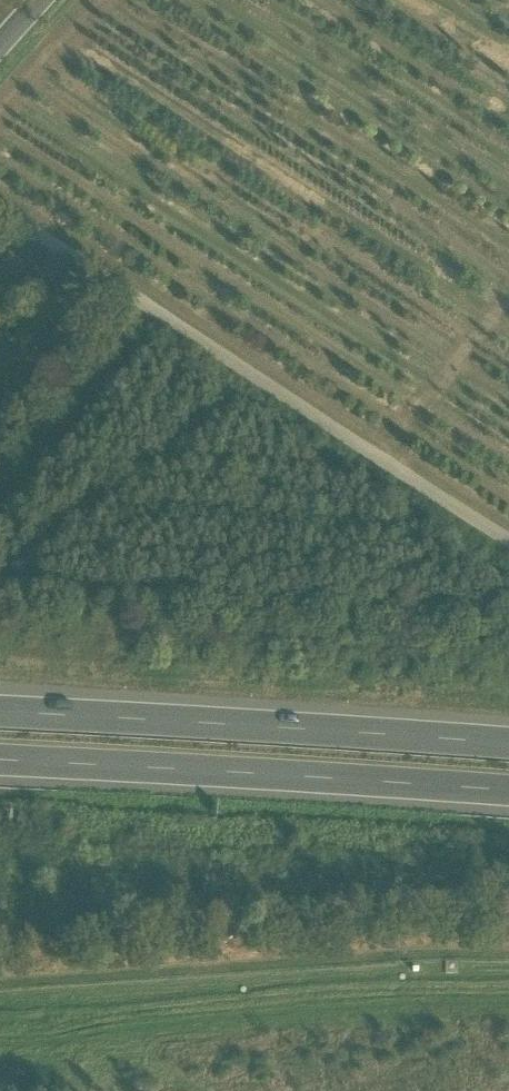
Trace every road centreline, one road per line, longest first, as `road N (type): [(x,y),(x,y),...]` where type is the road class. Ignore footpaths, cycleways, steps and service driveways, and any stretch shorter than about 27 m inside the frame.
road 1 (track): [(508,537),(0,207)]
road 2 (motorway): [(508,753),(0,717)]
road 3 (motorway): [(0,769),(508,805)]

